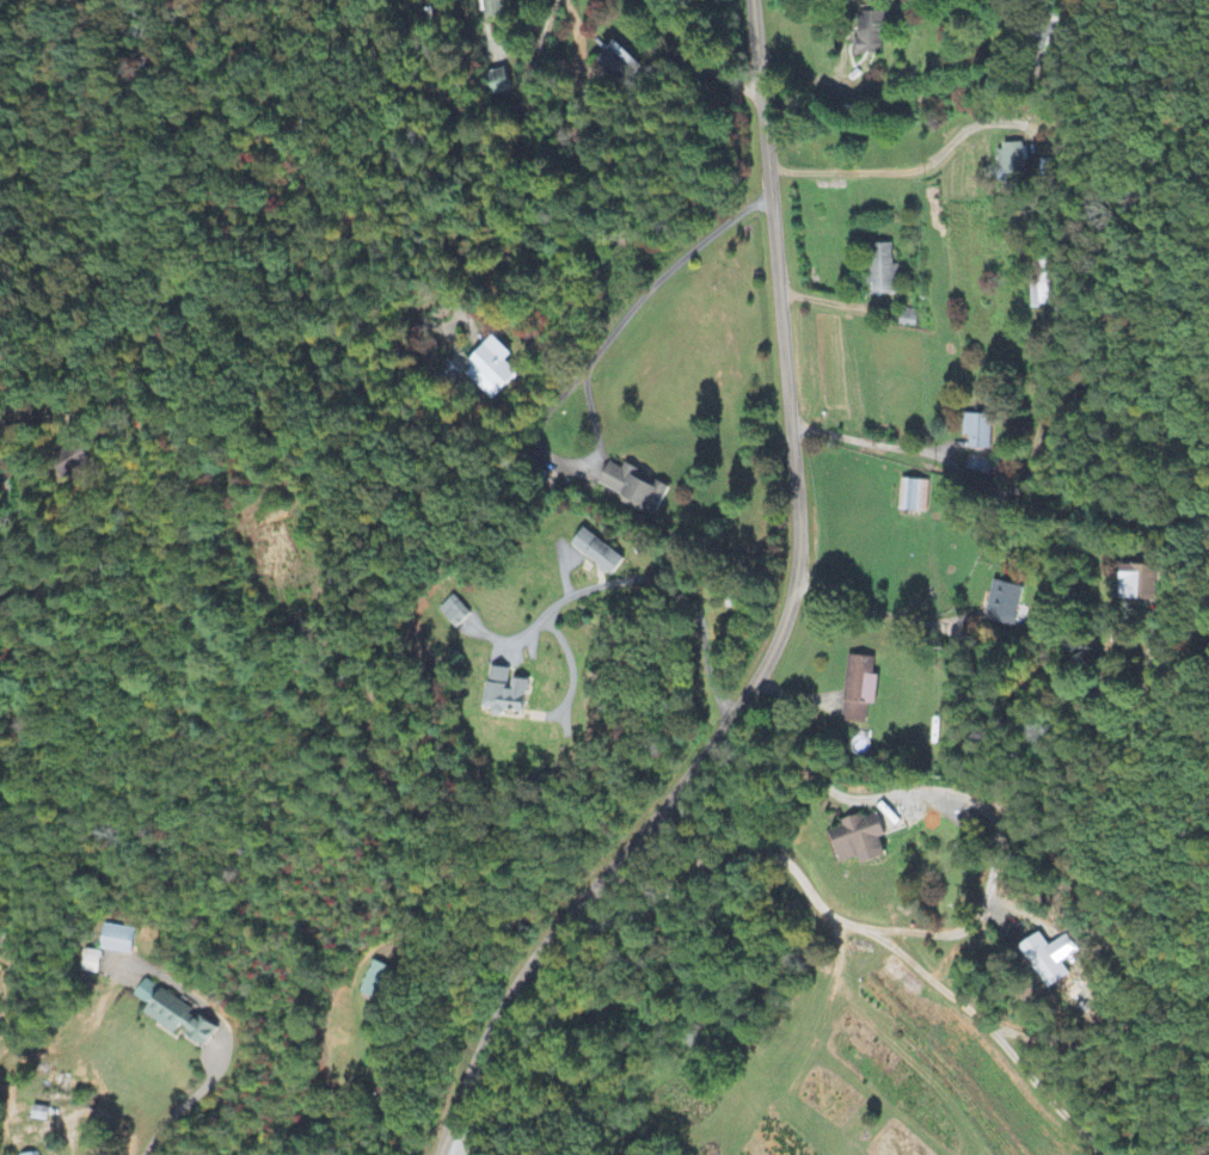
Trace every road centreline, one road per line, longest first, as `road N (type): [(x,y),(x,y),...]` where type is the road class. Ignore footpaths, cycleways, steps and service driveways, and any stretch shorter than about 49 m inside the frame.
road 1 (tertiary): [(436,1154),(485,1037),(731,713),(763,664),(793,584),(794,498),(751,0)]
road 2 (residential): [(564,926),(610,923),(725,861),(767,849),(828,913),(886,941),(986,1025),(1101,1154)]

